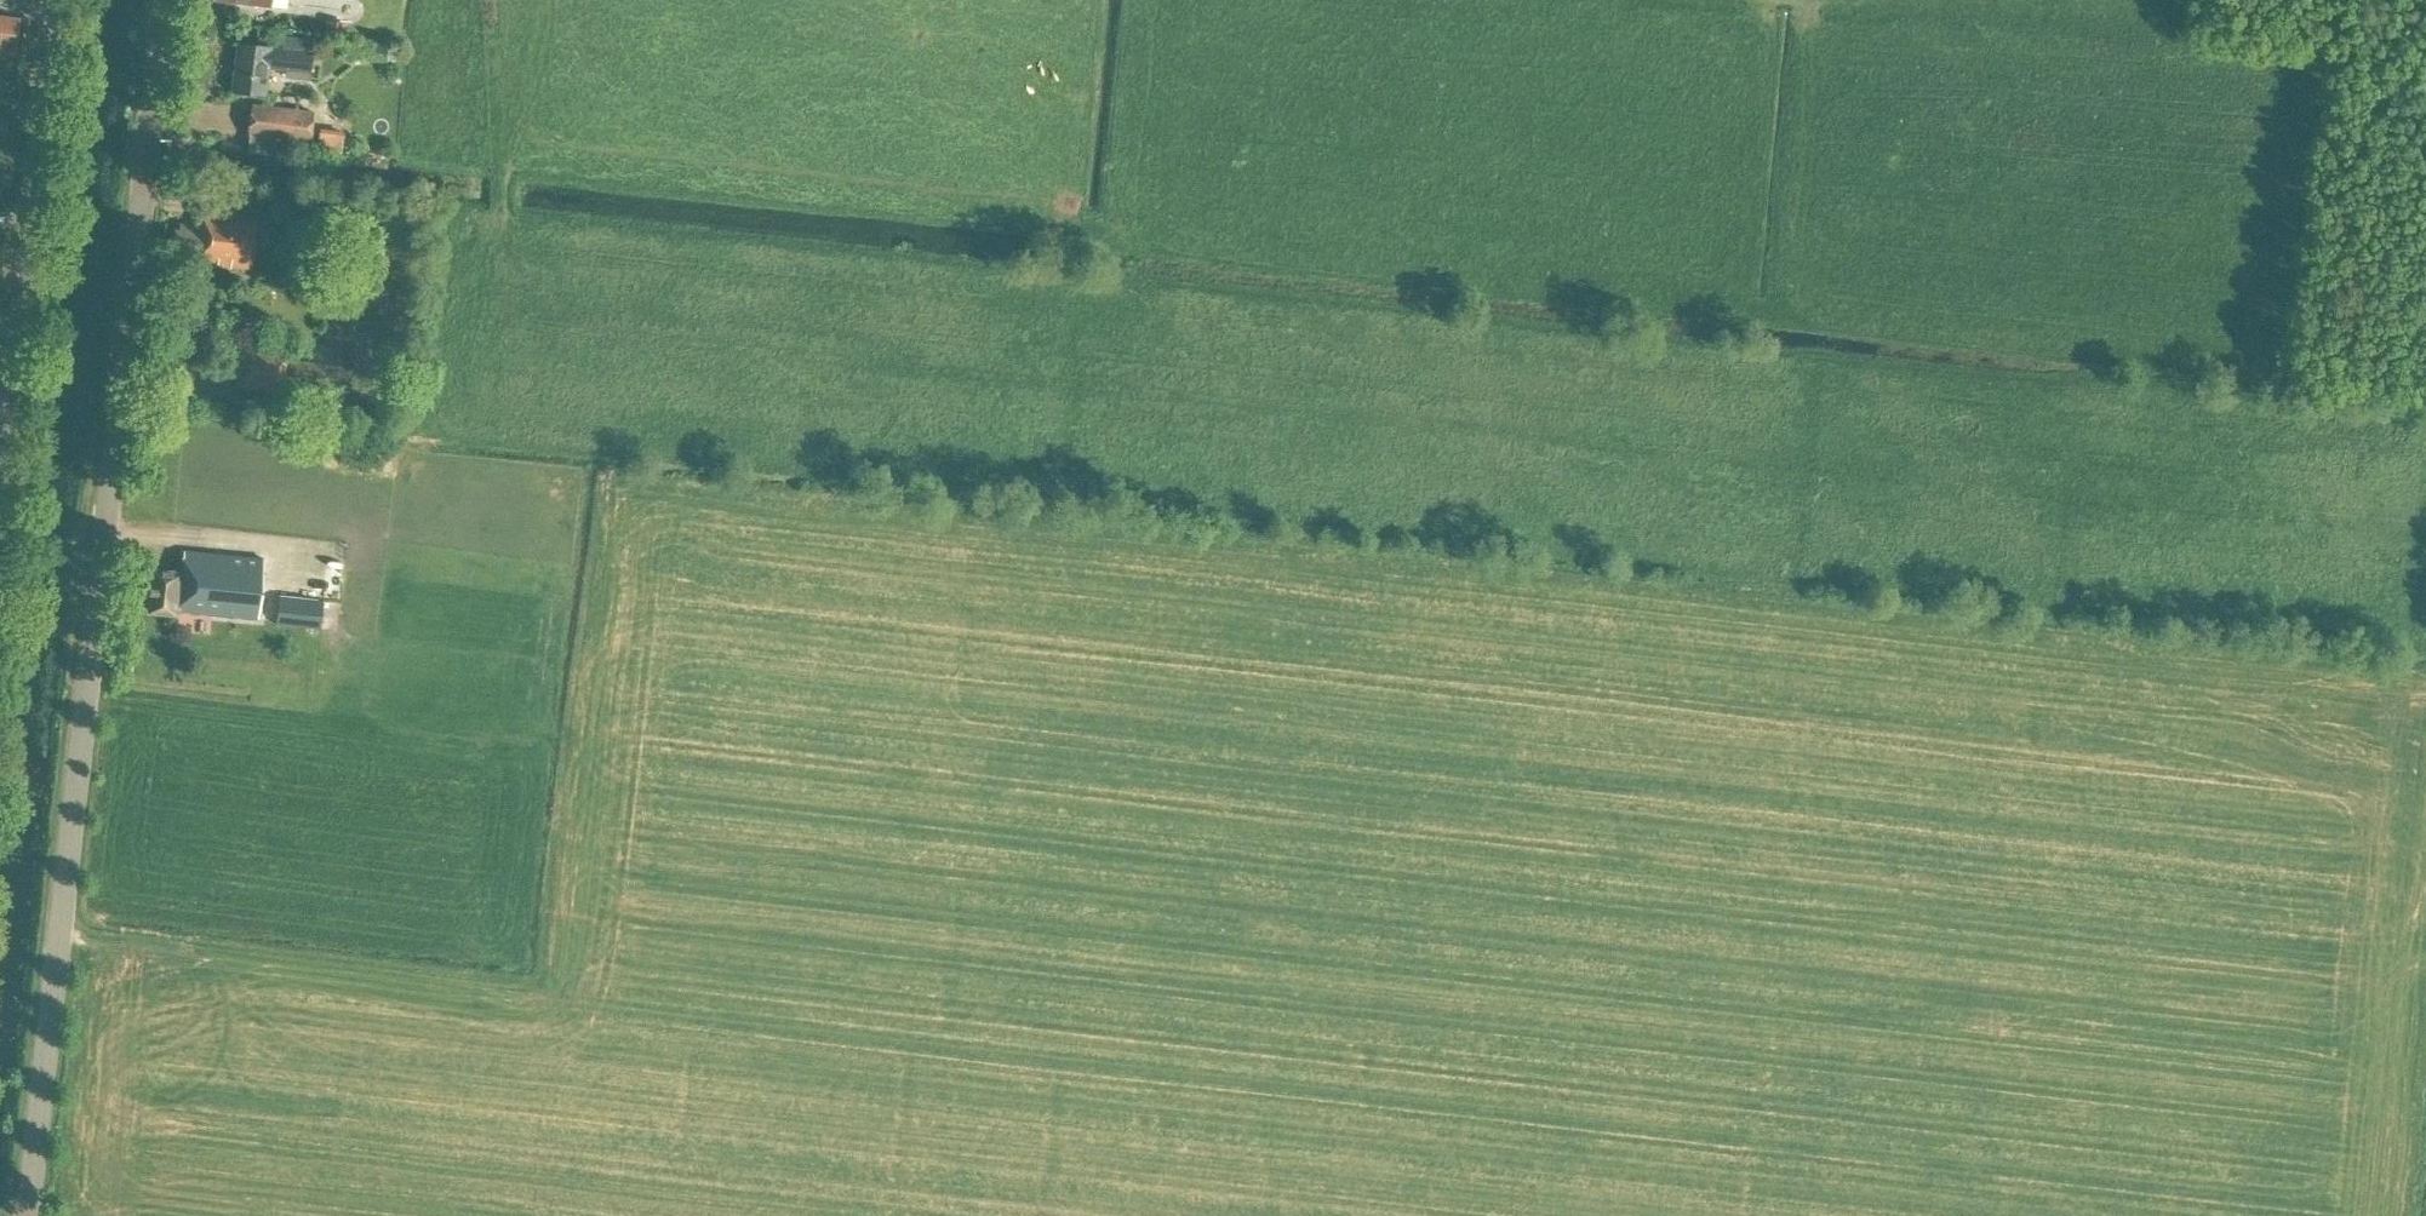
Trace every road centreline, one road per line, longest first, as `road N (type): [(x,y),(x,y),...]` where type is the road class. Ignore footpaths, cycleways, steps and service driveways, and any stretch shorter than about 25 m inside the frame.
road 1 (tertiary): [(30,1215),(169,0)]
road 2 (unclassified): [(0,544),(56,0)]

